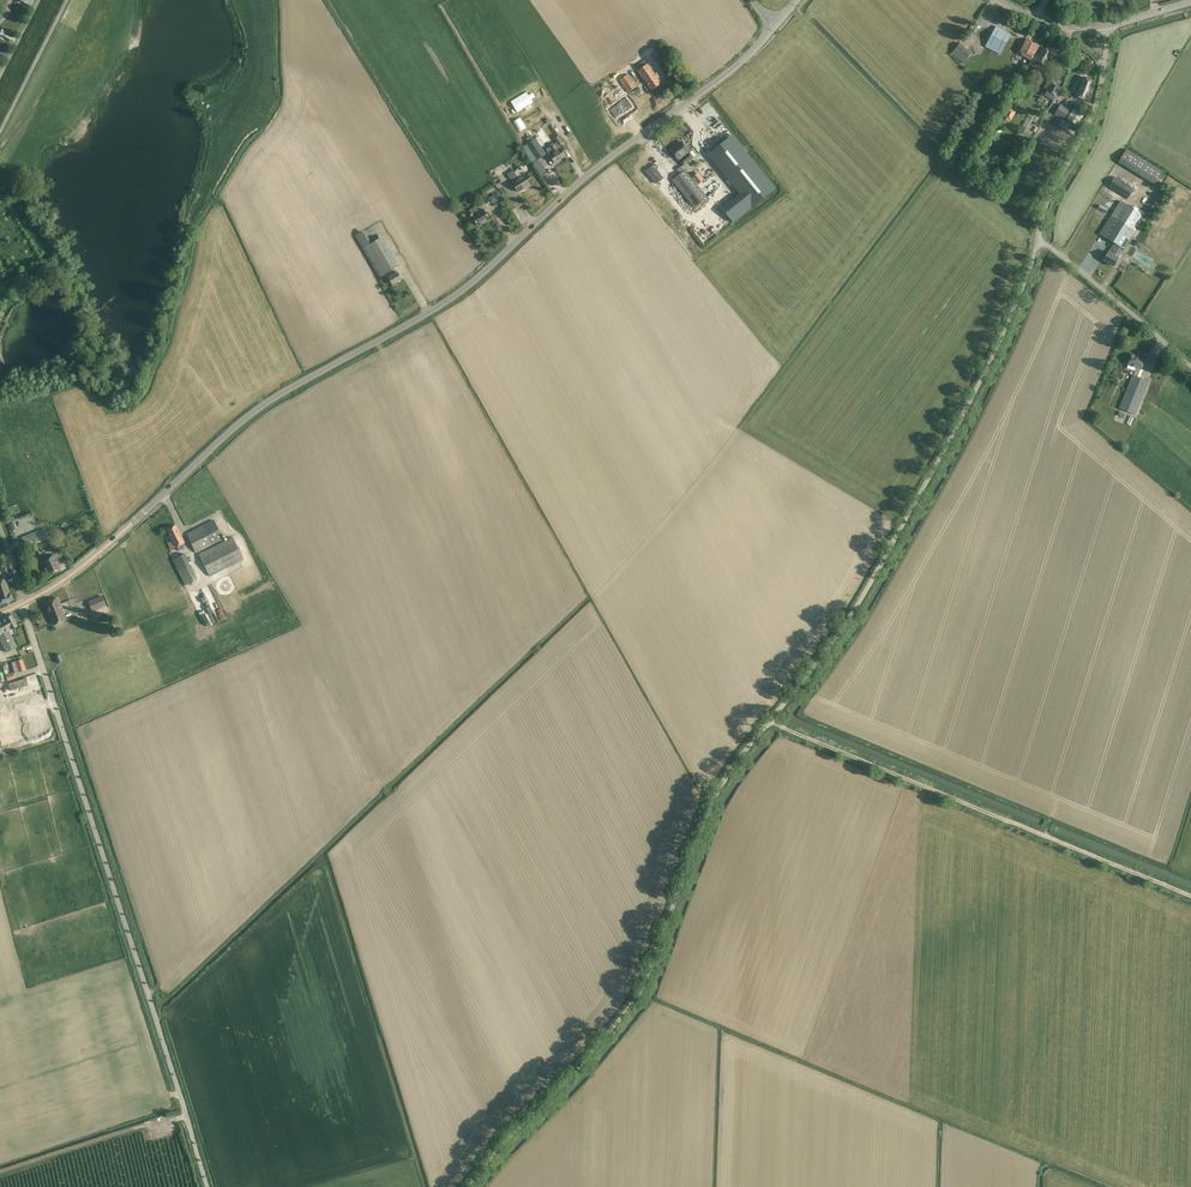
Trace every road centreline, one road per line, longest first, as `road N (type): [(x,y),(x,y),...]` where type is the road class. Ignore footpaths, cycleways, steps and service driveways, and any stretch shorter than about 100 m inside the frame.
road 1 (unclassified): [(469,1186),(635,1002),(723,783),(827,655),(902,529),(1006,331),(1037,239)]
road 2 (secondary): [(23,603),(94,558),(258,408),(478,281),(572,189),(725,75),(776,25)]
road 3 (unclassified): [(204,1186),(23,603)]
road 4 (track): [(772,719),(1190,897)]
road 5 (unclassified): [(1037,239),(1102,94),(1108,26)]
road 6 (unclassified): [(1190,363),(1037,239)]

